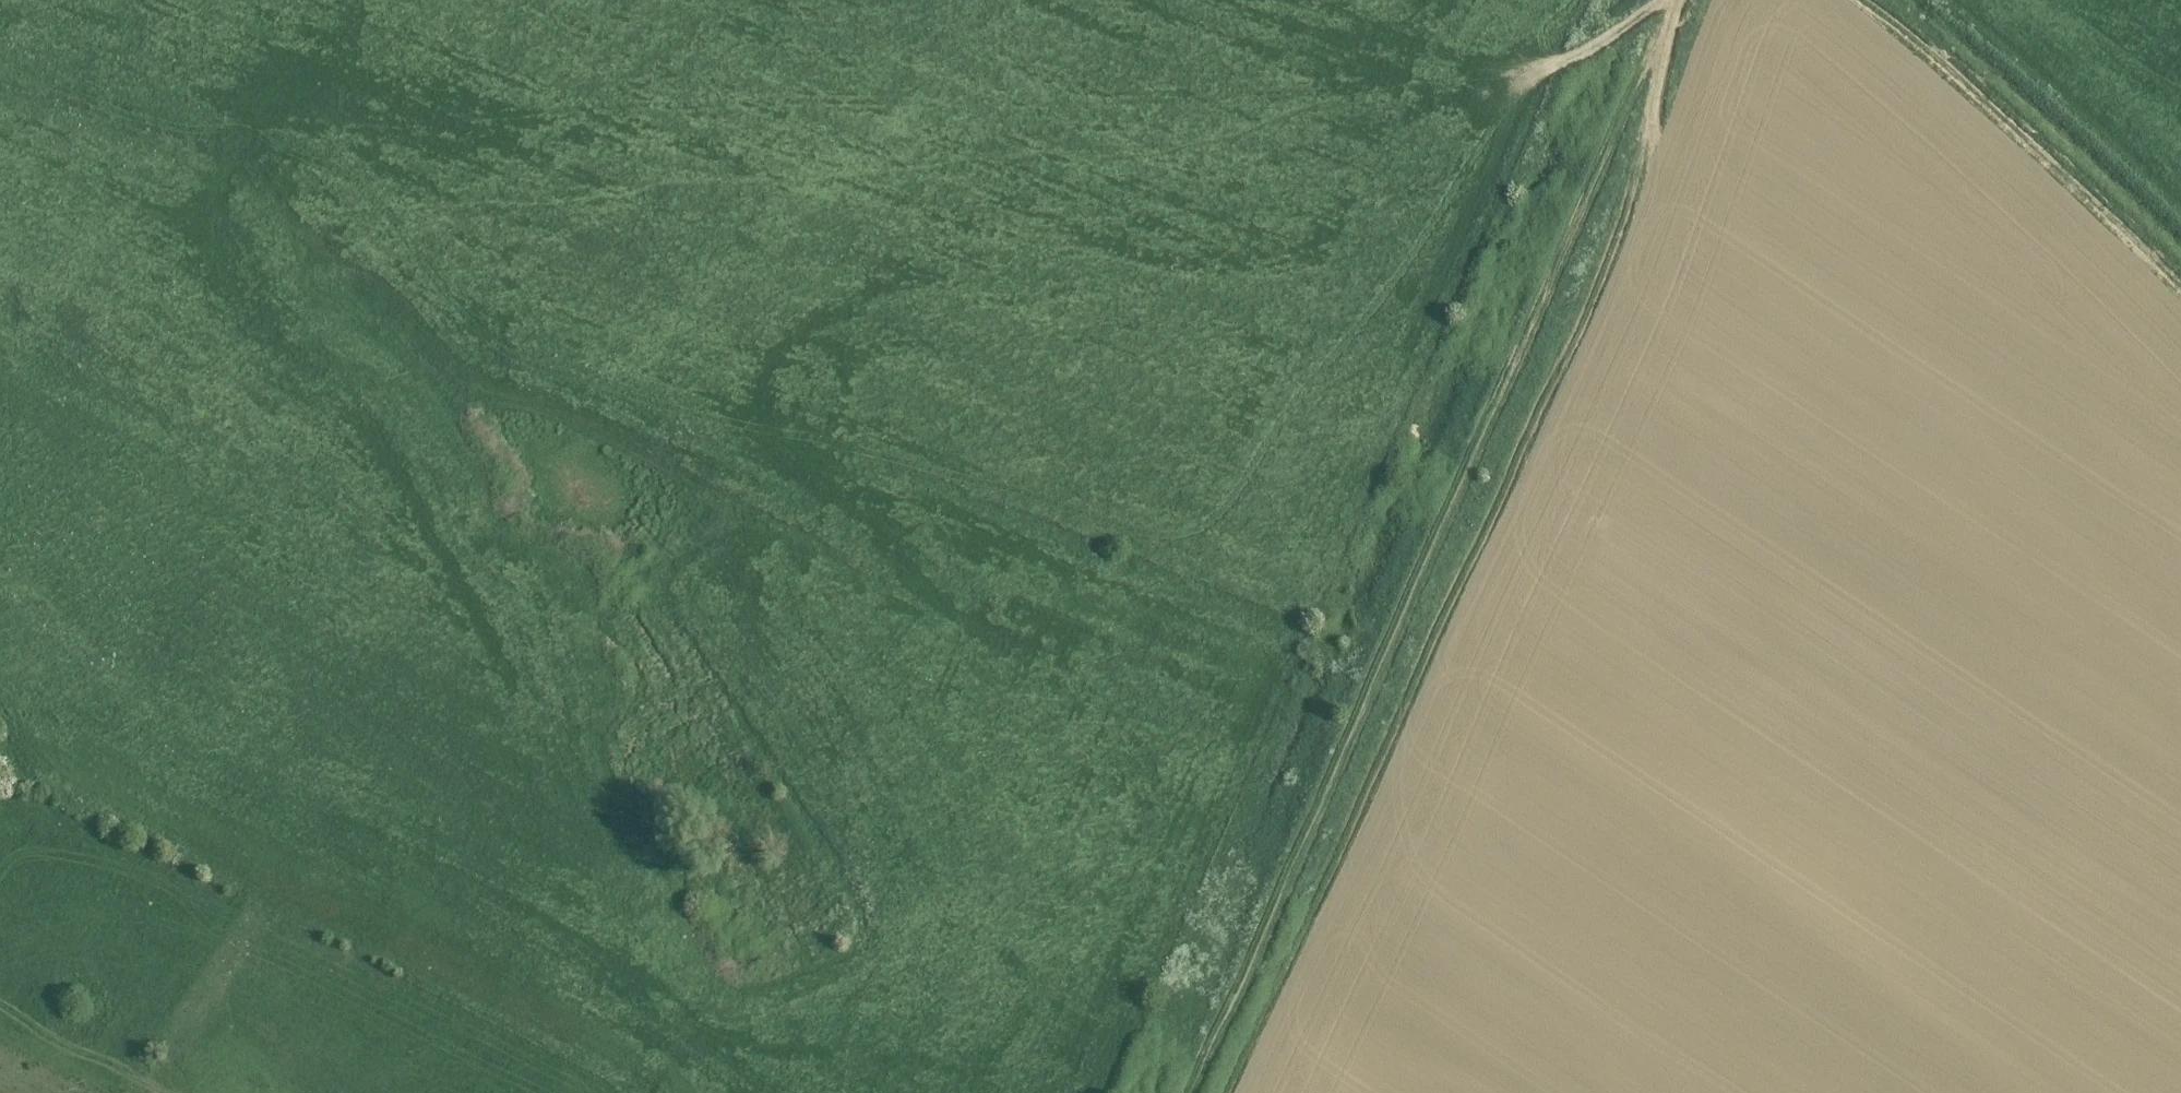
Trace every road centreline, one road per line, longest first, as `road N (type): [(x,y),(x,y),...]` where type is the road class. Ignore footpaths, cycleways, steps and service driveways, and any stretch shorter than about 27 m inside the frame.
road 1 (track): [(1678,0),(1648,137)]

